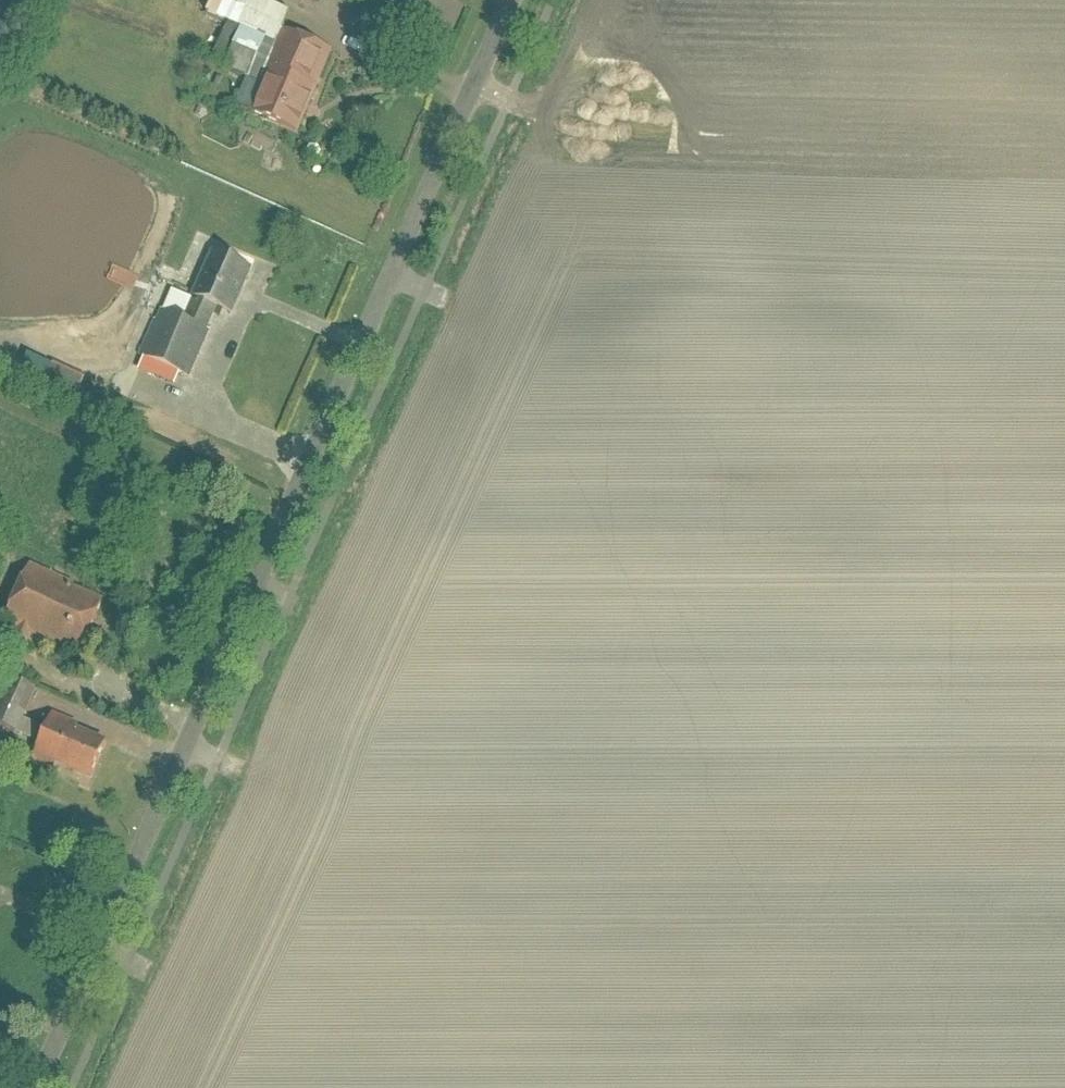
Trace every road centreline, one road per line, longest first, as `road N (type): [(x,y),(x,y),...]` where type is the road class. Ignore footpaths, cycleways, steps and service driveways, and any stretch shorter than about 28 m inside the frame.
road 1 (tertiary): [(514,0),(44,1087)]

